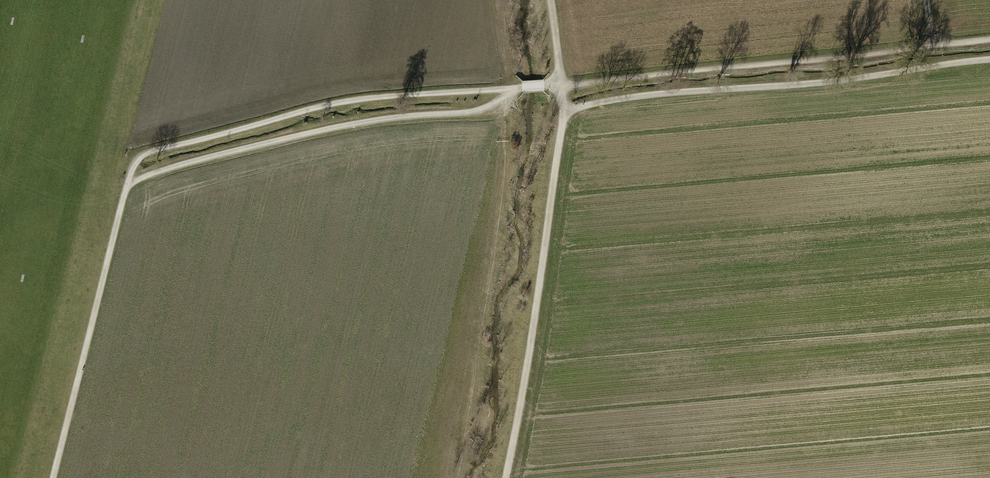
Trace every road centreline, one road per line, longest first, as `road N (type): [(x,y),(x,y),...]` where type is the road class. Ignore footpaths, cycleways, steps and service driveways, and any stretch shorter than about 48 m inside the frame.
road 1 (track): [(562,85),(310,109),(135,162),(53,477)]
road 2 (track): [(989,40),(562,85)]
road 3 (track): [(564,111),(989,60)]
road 4 (track): [(129,182),(365,122),(501,110),(513,89)]
road 5 (track): [(562,85),(507,477)]

